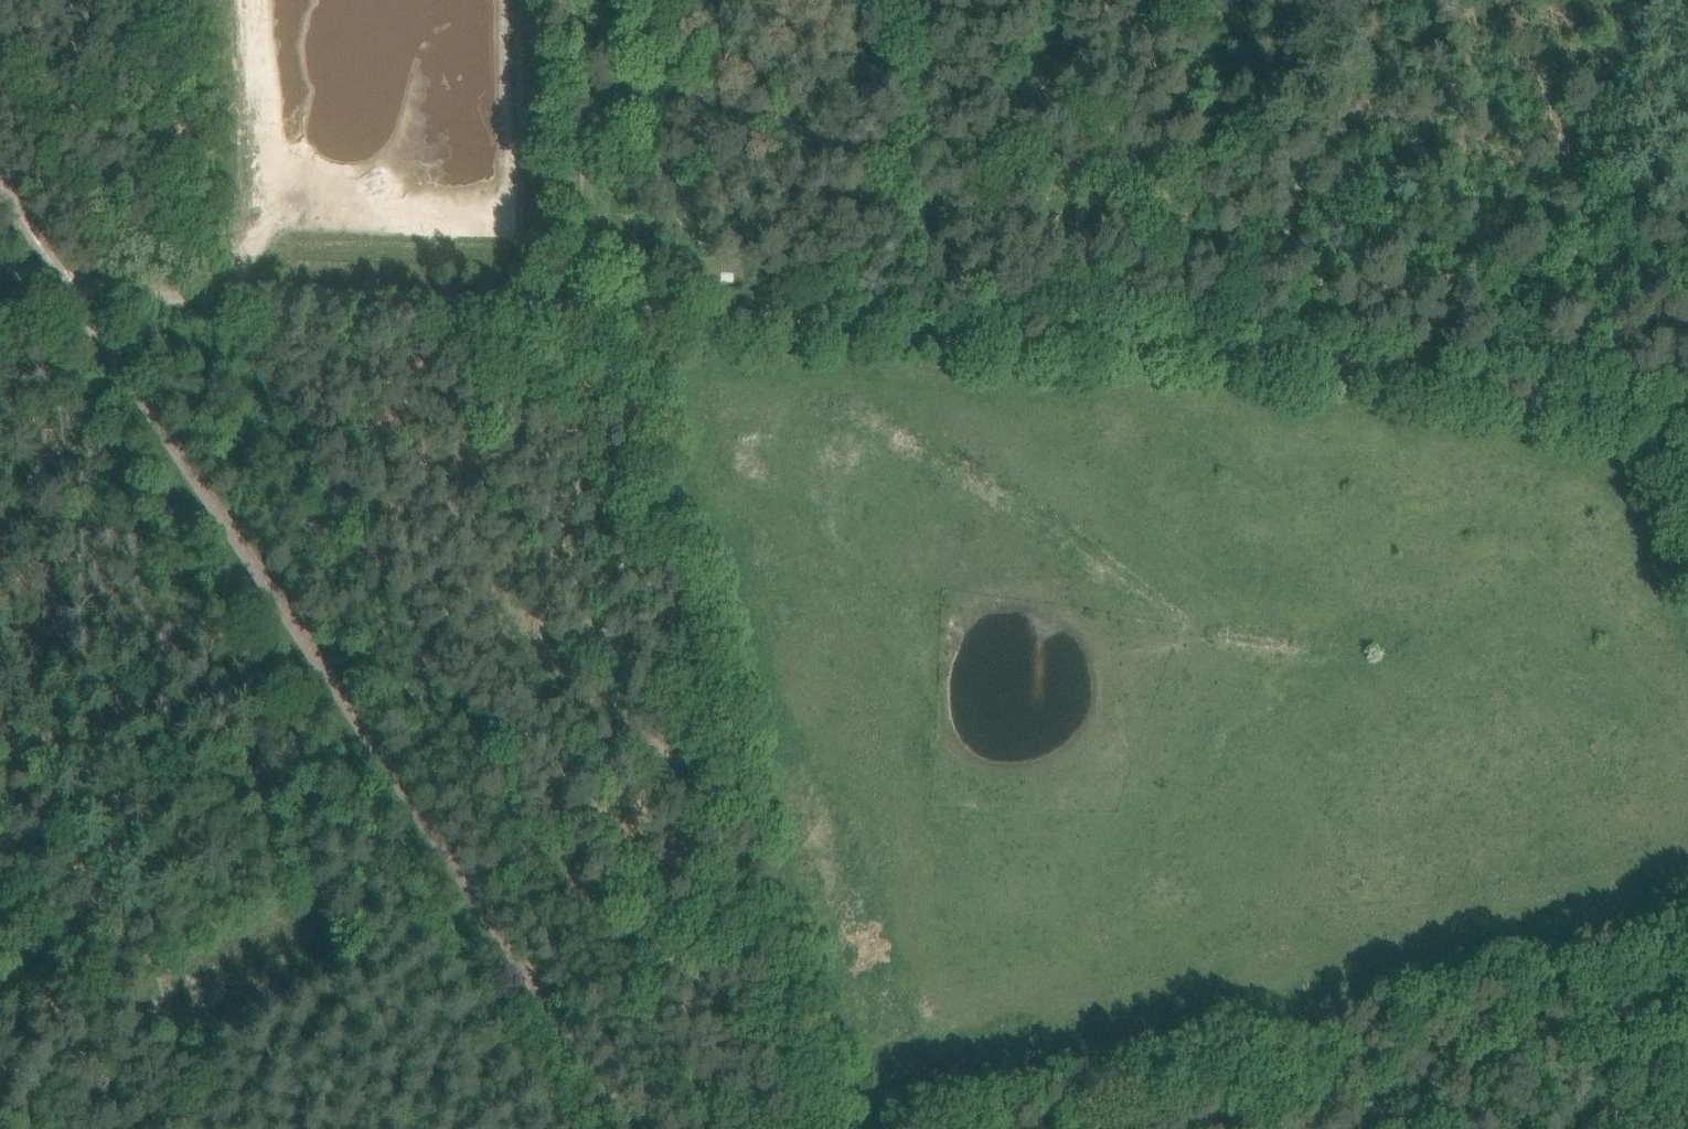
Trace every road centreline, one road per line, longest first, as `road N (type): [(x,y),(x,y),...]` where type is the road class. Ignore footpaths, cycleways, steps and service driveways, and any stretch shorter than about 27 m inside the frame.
road 1 (track): [(65,281),(1192,337),(1687,418)]
road 2 (track): [(77,1082),(173,1029),(231,1128)]
road 3 (track): [(16,1118),(77,1082),(10,959)]
road 4 (track): [(1565,1128),(1687,1034)]

